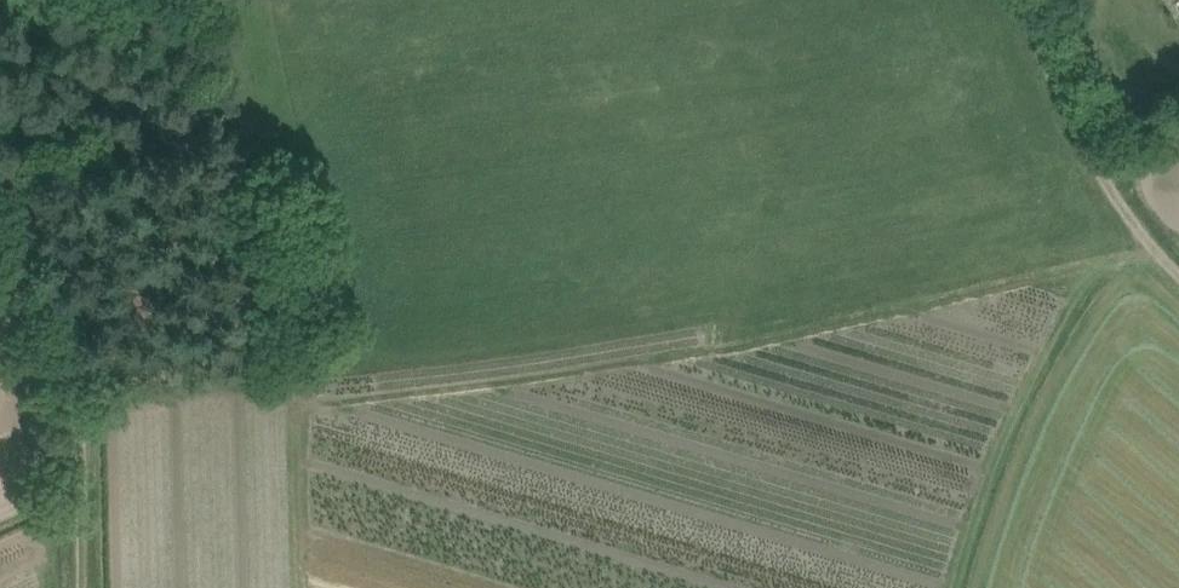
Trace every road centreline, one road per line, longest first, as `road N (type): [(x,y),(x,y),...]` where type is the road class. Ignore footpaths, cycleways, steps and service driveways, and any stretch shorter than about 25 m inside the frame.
road 1 (track): [(980,587),(1000,518),(1087,314),(1150,227)]
road 2 (track): [(0,259),(79,398),(80,587)]
road 3 (track): [(1150,227),(1112,184),(1031,0)]

